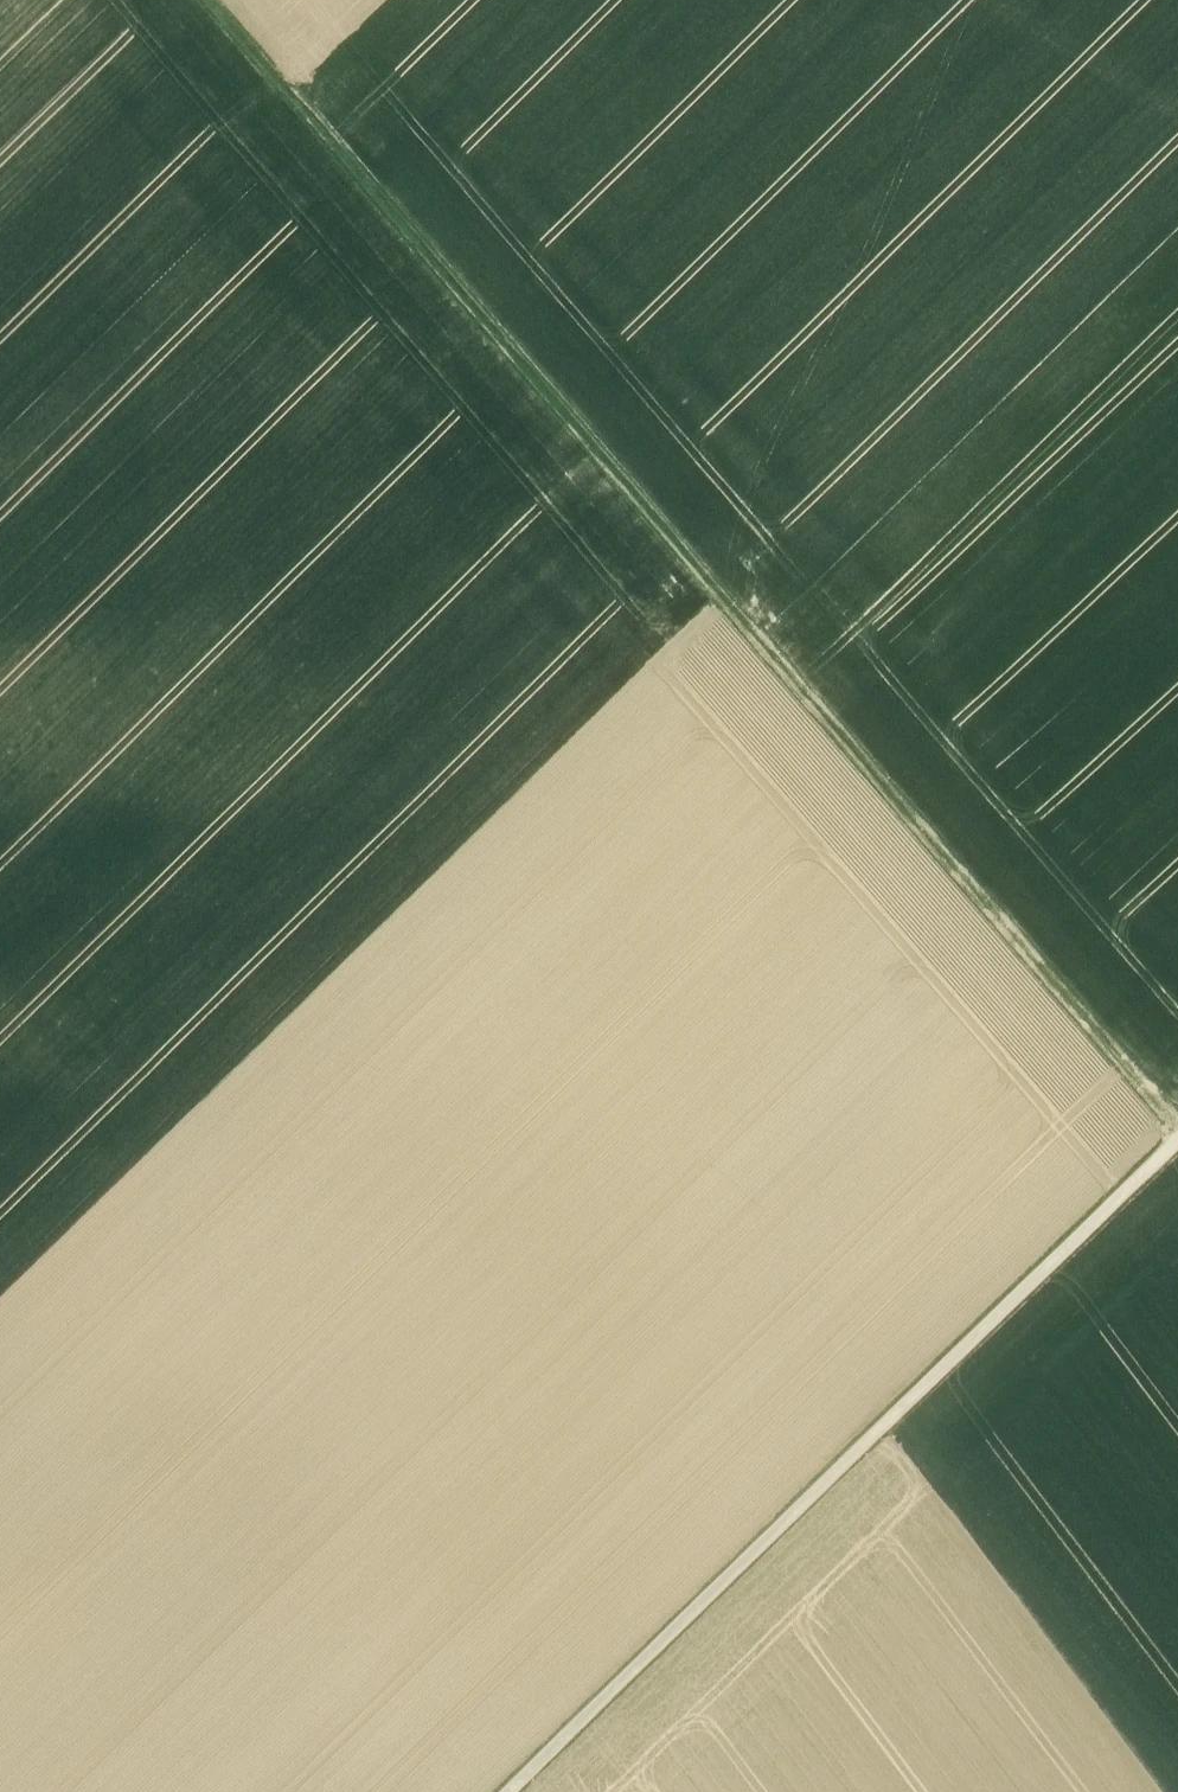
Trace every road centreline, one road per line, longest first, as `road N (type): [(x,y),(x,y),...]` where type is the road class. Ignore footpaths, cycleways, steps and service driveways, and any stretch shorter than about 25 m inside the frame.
road 1 (track): [(1177,1112),(705,574),(217,0)]
road 2 (track): [(1177,1144),(510,1791)]

